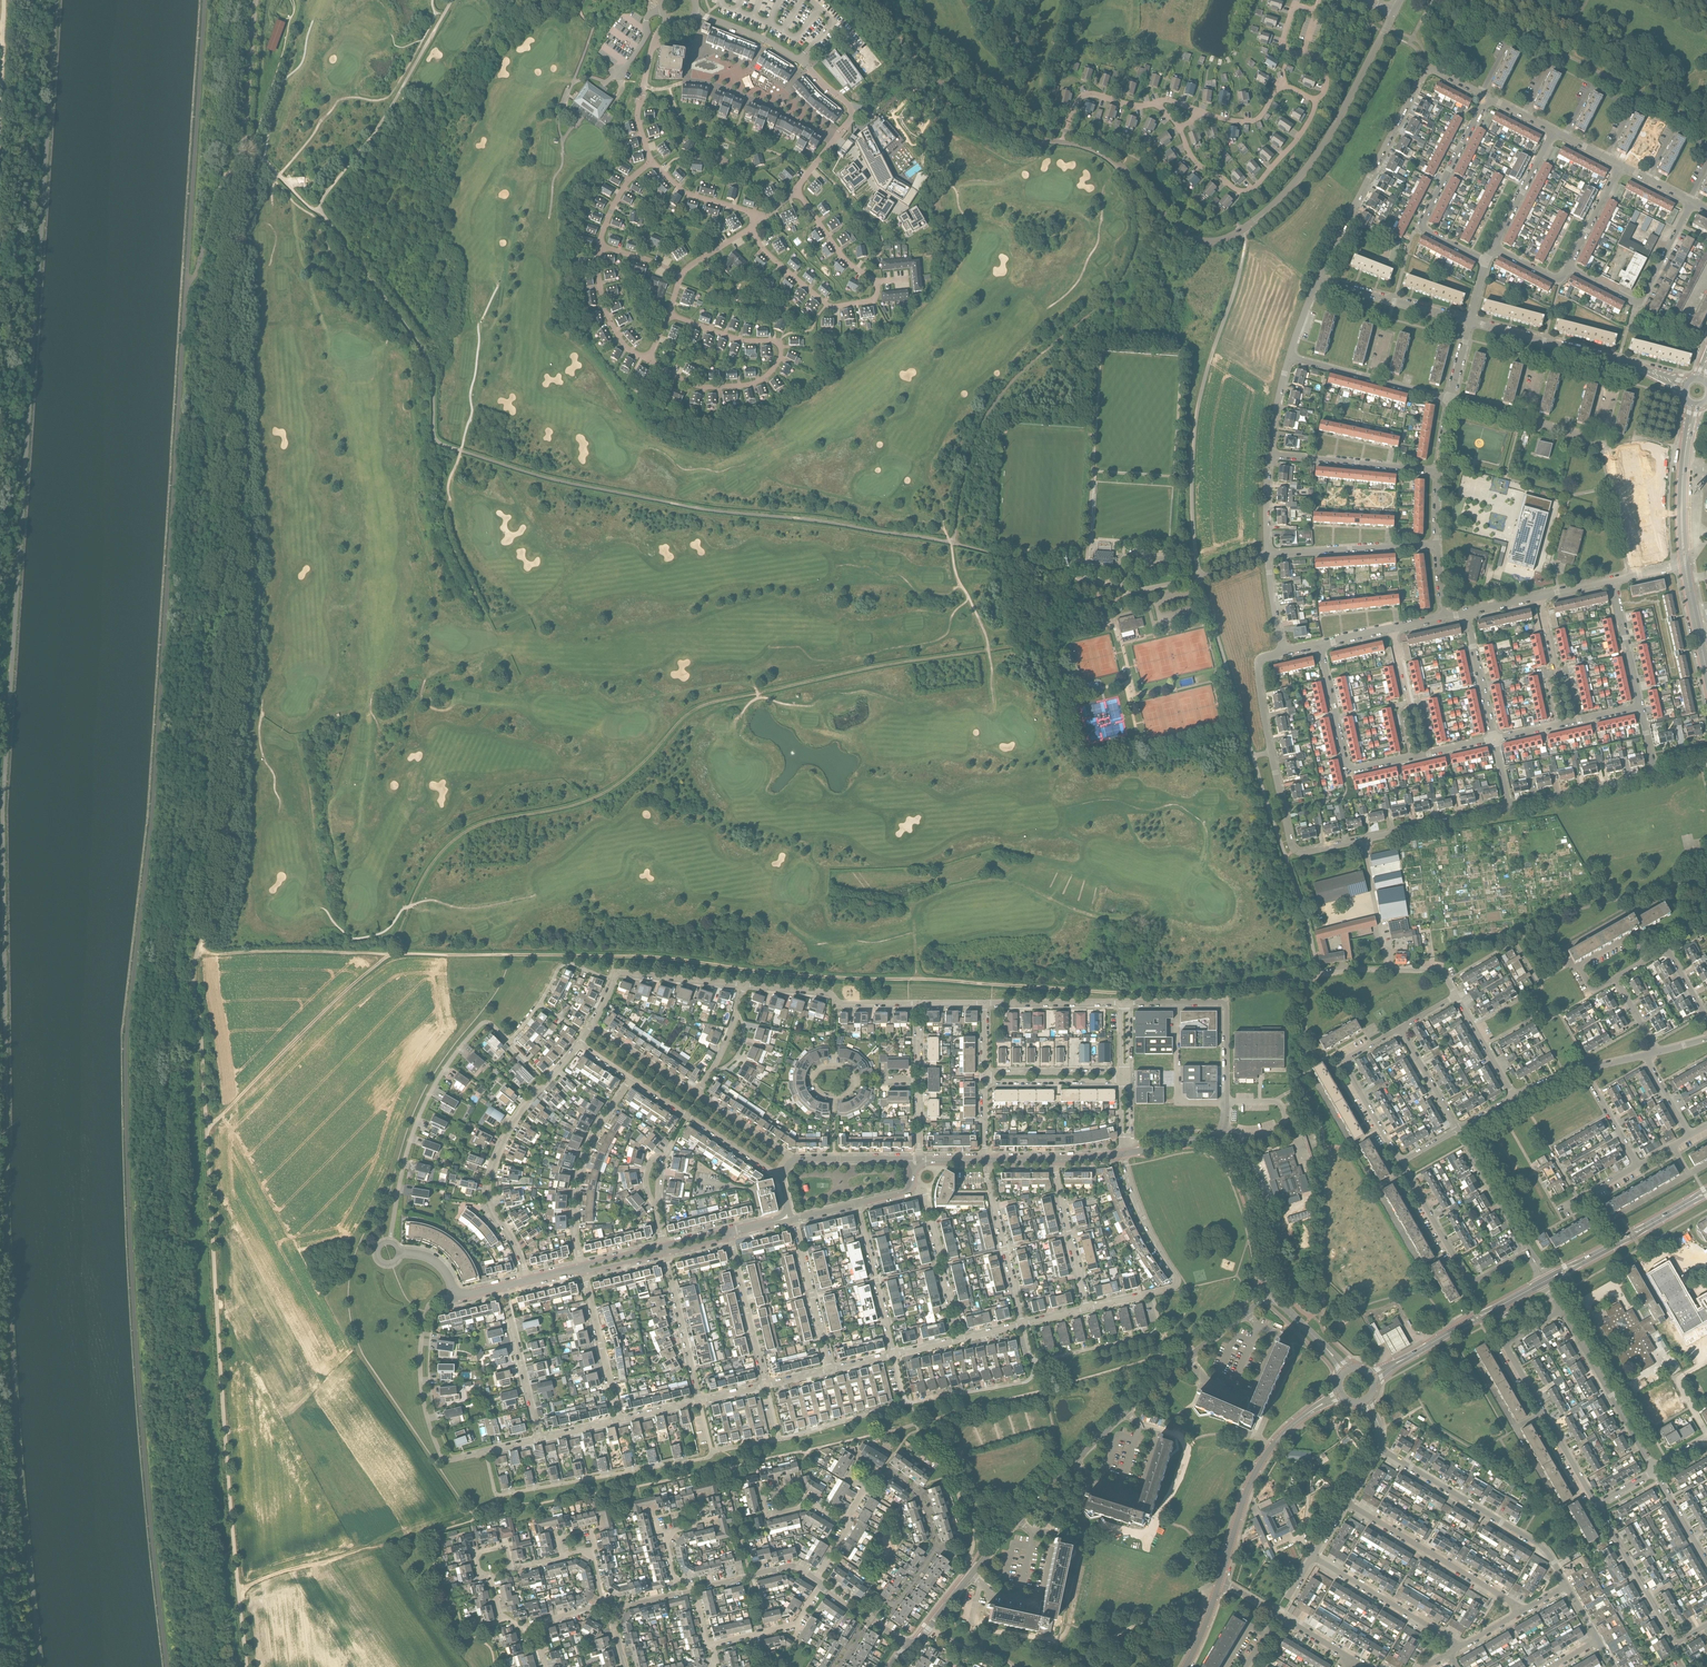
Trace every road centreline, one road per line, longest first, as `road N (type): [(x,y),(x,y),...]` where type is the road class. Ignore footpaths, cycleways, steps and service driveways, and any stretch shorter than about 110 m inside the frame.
road 1 (unclassified): [(255,0),(226,330),(239,661),(222,847),(191,969),(242,1666)]
road 2 (track): [(389,953),(430,867),(455,839),(483,823),(602,794),(704,705),(1011,646),(1137,590)]
road 3 (track): [(1302,980),(1114,993),(833,977),(661,956),(510,953)]
road 4 (track): [(487,1517),(912,1424),(1184,1348),(1193,1355)]
road 5 (unclassified): [(1241,231),(1218,240),(1195,238),(1102,153),(999,127),(921,65),(875,0)]
road 6 (track): [(953,543),(966,466),(989,412),(1128,268),(1138,229),(1131,193)]
road 7 (track): [(510,953),(197,952)]
road 8 (unclassified): [(1241,231),(1316,156),(1400,0)]
road 9 (residential): [(390,1240),(409,1145),(438,1080),(483,1023),(508,1044)]
road 10 (residential): [(712,1452),(702,1461),(499,1496),(485,1453)]
road 11 (track): [(389,953),(206,1126)]
road 12 (residential): [(1597,1504),(1508,1347),(1564,1310)]
road 13 (residential): [(1318,279),(1424,72),(1435,68)]
road 14 (residential): [(1218,1145),(1227,1110),(1226,1005),(1128,1003)]
road 15 (residential): [(1567,1586),(1543,1547),(1378,1447)]
road 16 (tertiary): [(1219,1581),(1263,1459),(1284,1433),(1341,1393)]
road 17 (residential): [(1685,386),(1470,321)]
road 18 (residential): [(456,1297),(426,1319),(424,1407),(443,1459),(485,1453)]
road 19 (residential): [(529,1281),(489,1192),(507,1135),(547,1083)]
road 20 (residential): [(1486,261),(1420,225),(1487,95)]
road 21 (residential): [(1296,850),(1257,665),(1283,651)]
road 22 (residential): [(1296,850),(1509,806)]
road 23 (residential): [(1524,1611),(1345,1501)]
road 24 (track): [(437,1531),(236,1589)]
road 25 (residential): [(857,1611),(874,1595),(894,1607),(935,1549),(921,1495),(893,1473)]
road 26 (residential): [(582,1269),(574,1222),(579,1175),(631,1078)]
road 27 (tertiary): [(1373,1378),(1547,1280)]
road 28 (residential): [(1655,1471),(1564,1310)]
road 29 (tertiary): [(1547,1280),(1706,1193)]
road 30 (residential): [(631,1078),(780,1177)]
road 31 (residential): [(1401,1161),(1346,1063),(1401,1027)]
road 32 (residential): [(745,985),(822,992),(844,1004),(919,1003)]
road 33 (residential): [(1152,1294),(1175,1290),(1179,1277),(1144,1218),(1125,1153)]
road 34 (residential): [(1461,1646),(1313,1557)]
road 35 (residential): [(1439,472),(1270,454)]
road 36 (residential): [(985,1161),(1025,1326)]
road 37 (residential): [(1268,552),(1437,545)]
road 38 (residential): [(1019,1520),(1048,1537),(1035,1600),(1000,1596),(971,1576)]
road 39 (residential): [(1456,996),(1439,972),(1352,970),(1302,980)]
road 40 (residential): [(1188,1358),(1203,1375),(1249,1392),(1274,1339),(1248,1313)]
road 41 (residential): [(959,1340),(923,1194),(912,1183)]
road 42 (residential): [(1034,1363),(1151,1335),(1159,1324),(1152,1294)]
road 43 (tertiary): [(1218,1145),(1243,1175),(1276,1294)]
road 44 (tertiary): [(1685,565),(1682,477),(1694,404)]
road 45 (residential): [(1676,1642),(1597,1504)]
road 46 (residential): [(1523,114),(1547,63),(1511,41),(1482,93)]
road 47 (residential): [(1470,321),(1318,279)]
road 48 (residential): [(767,1386),(729,1234)]
road 49 (residential): [(793,1219),(831,1370)]
road 50 (residential): [(538,1439),(505,1287)]
road 51 (residential): [(1053,1160),(1088,1311)]
road 52 (residential): [(582,1269),(617,1420)]
road 53 (residential): [(896,1353),(858,1204)]
road 54 (residential): [(1606,156),(1629,107),(1596,85),(1563,135)]
road 55 (residential): [(665,1253),(701,1401)]
road 56 (residential): [(1509,806),(1655,774)]
road 57 (residential): [(1634,576),(1598,438)]
road 58 (residential): [(1034,1363),(1025,1383),(908,1403)]
road 59 (residential): [(1529,1251),(1460,1130)]
road 60 (residential): [(1469,1282),(1401,1161)]
road 61 (residential): [(613,981),(620,972),(745,985)]
road 62 (residential): [(985,1081),(1121,1080)]
road 63 (residential): [(984,1004),(1120,1003)]
road 64 (residential): [(1121,1073),(985,1073)]
road 65 (residential): [(779,1439),(908,1403)]
road 66 (residential): [(709,1648),(791,1629),(819,1589)]
road 67 (residential): [(1493,247),(1553,129)]
road 68 (residential): [(1568,722),(1540,596)]
road 69 (residential): [(1421,754),(1393,628)]
road 70 (residential): [(1641,706),(1613,581)]
road 71 (residential): [(1494,738),(1467,613)]
road 72 (residential): [(694,1588),(787,1567),(816,1579)]
road 73 (residential): [(1349,767),(1320,644)]
road 74 (tertiary): [(919,1159),(793,1159)]
road 75 (residential): [(696,1096),(592,1027)]
road 76 (residential): [(696,1096),(723,1053),(745,985)]

